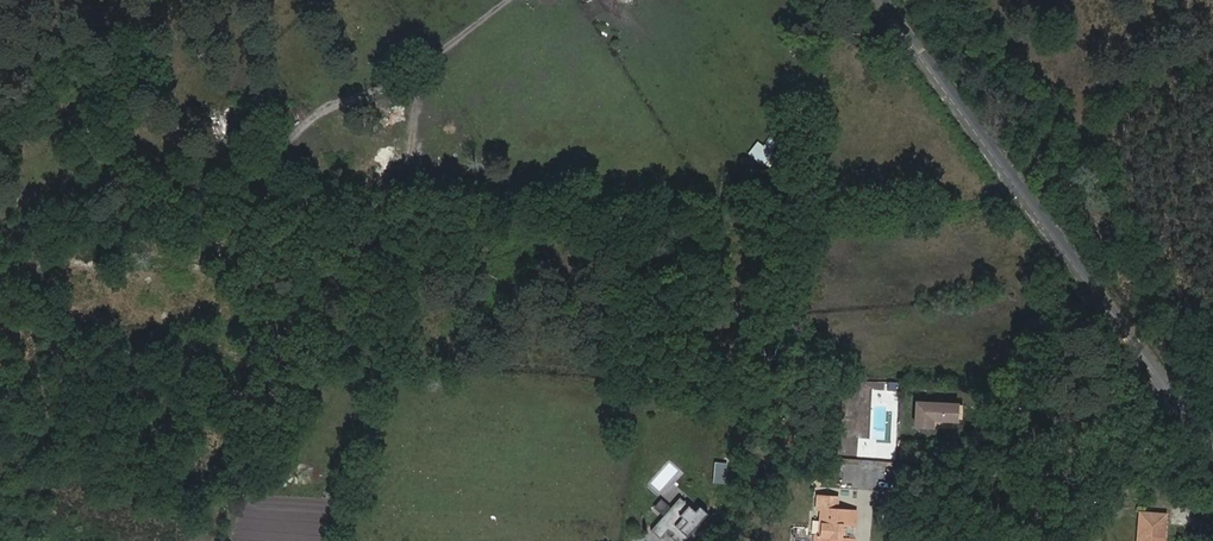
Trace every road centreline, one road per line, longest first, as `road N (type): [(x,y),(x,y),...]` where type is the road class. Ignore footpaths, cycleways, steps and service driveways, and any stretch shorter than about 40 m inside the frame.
road 1 (unclassified): [(1212,441),(894,0)]

